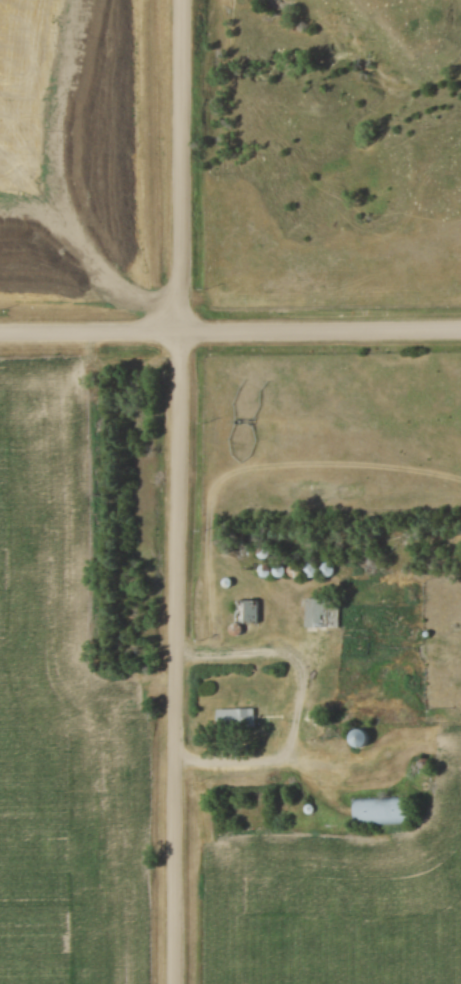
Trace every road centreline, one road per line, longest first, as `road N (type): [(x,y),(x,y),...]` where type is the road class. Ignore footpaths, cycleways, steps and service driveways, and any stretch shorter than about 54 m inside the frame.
road 1 (residential): [(174,983),(178,0)]
road 2 (tertiary): [(460,326),(0,330)]

